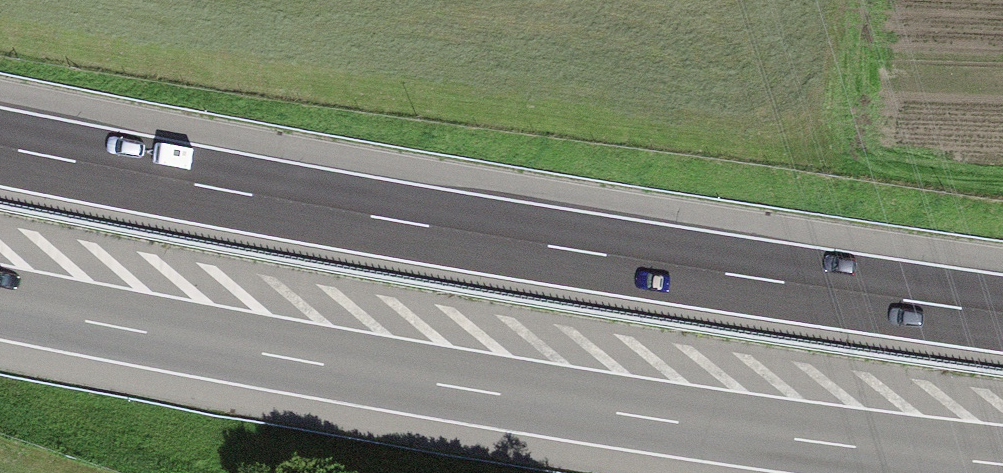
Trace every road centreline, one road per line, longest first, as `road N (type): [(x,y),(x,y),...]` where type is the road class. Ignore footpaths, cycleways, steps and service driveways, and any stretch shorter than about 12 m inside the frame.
road 1 (motorway): [(1002,311),(539,243),(0,144)]
road 2 (motorway): [(0,286),(486,375),(1002,447)]

